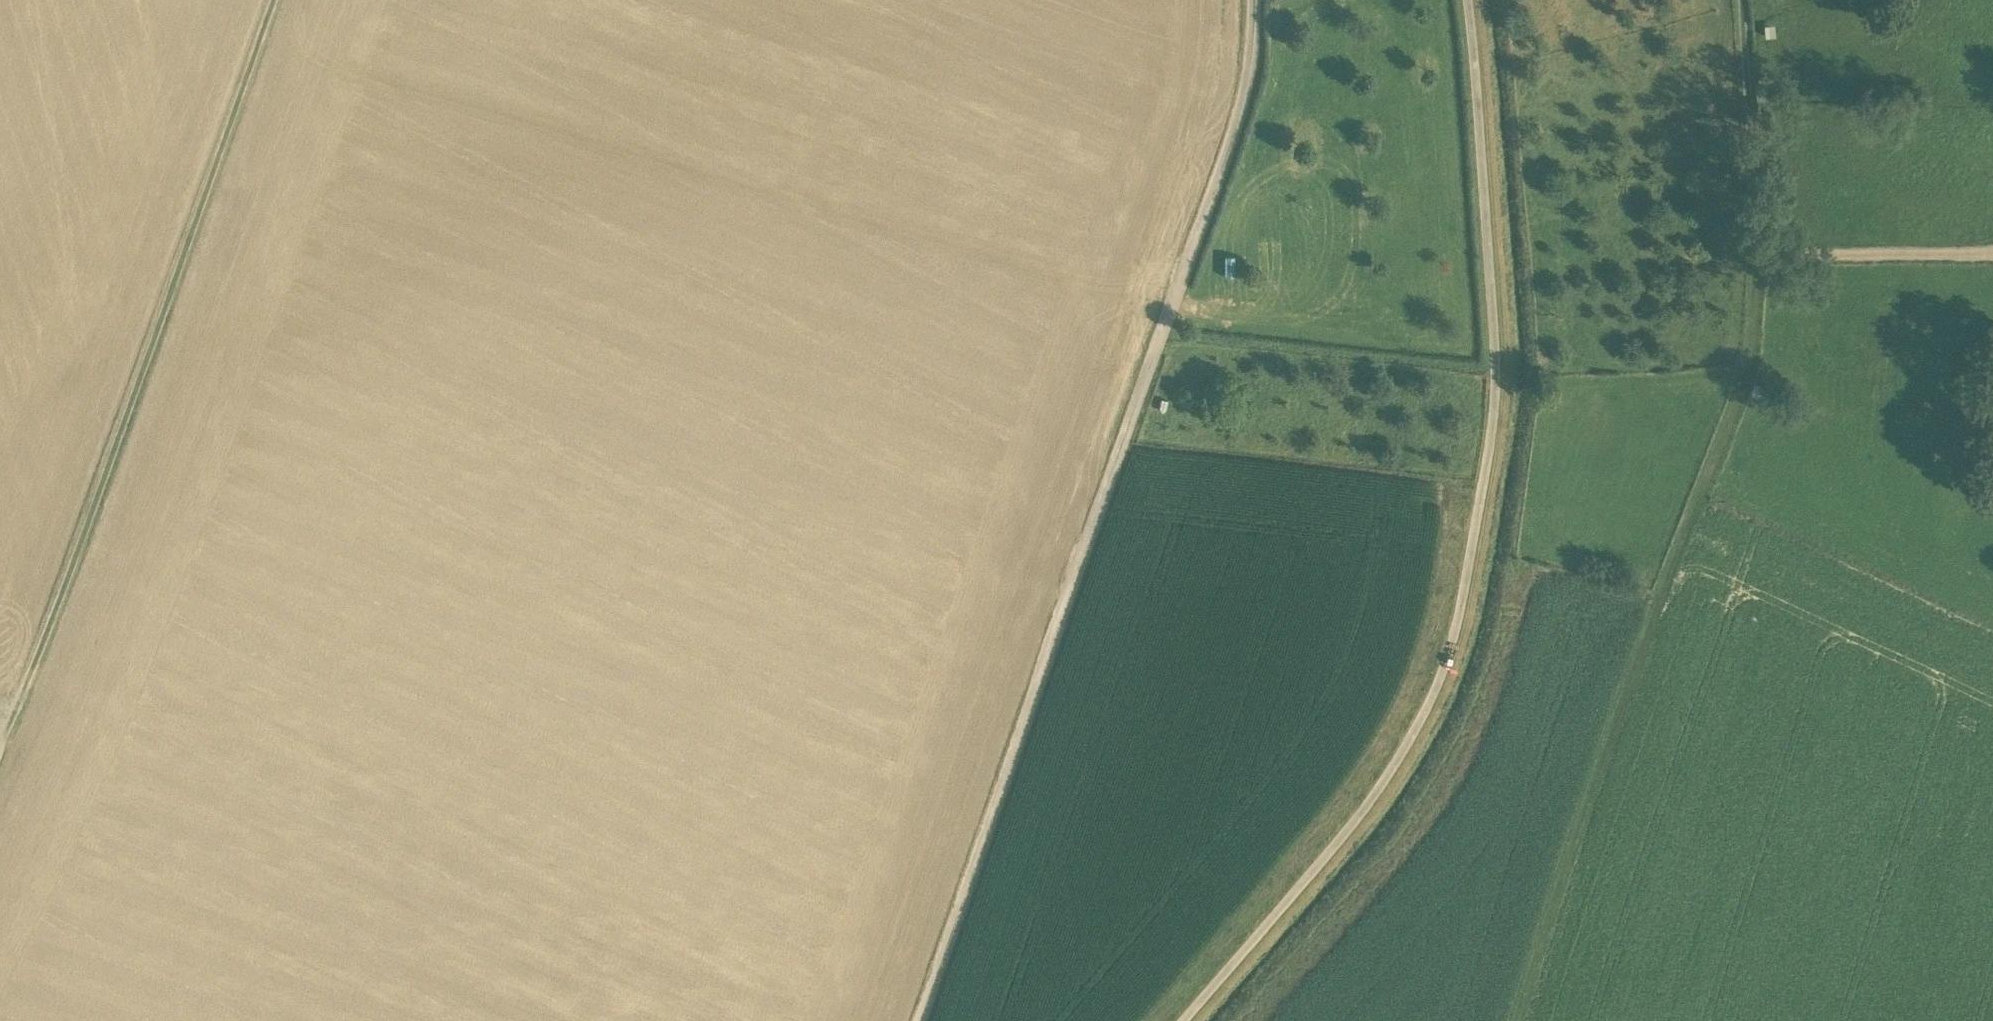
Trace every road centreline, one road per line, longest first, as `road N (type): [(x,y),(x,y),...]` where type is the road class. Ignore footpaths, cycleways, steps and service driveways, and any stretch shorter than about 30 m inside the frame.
road 1 (track): [(1468,0),(1499,407),(1458,626),(1420,727),(1359,823),(1188,1020)]
road 2 (track): [(1255,0),(1255,71),(917,1020)]
road 3 (track): [(0,734),(274,0)]
road 4 (track): [(1992,253),(1759,260),(1744,0)]
road 5 (track): [(1517,1020),(1654,618)]
road 6 (track): [(1759,260),(1751,370),(1654,618)]

